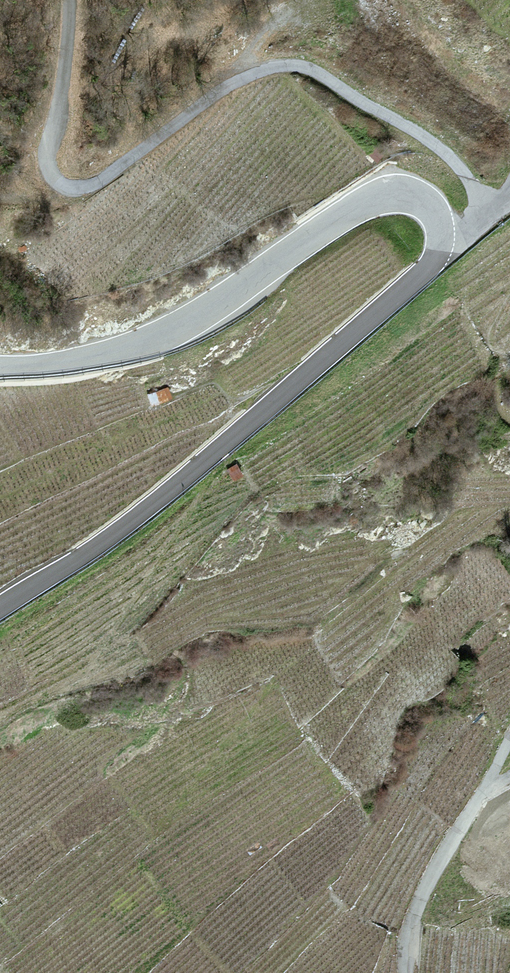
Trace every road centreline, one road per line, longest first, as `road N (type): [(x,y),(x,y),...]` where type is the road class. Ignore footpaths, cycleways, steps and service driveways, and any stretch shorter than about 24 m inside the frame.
road 1 (unclassified): [(69,0),(47,160),(62,184),(77,189),(101,182),(233,84),(293,65),(434,144),(467,177),(483,218)]
road 2 (unclassified): [(0,608),(171,490),(423,273),(442,239)]
road 3 (unclassified): [(442,239),(427,204),(375,199),(163,333),(106,355),(0,366)]
road 4 (unclassified): [(509,738),(426,887),(406,972)]

